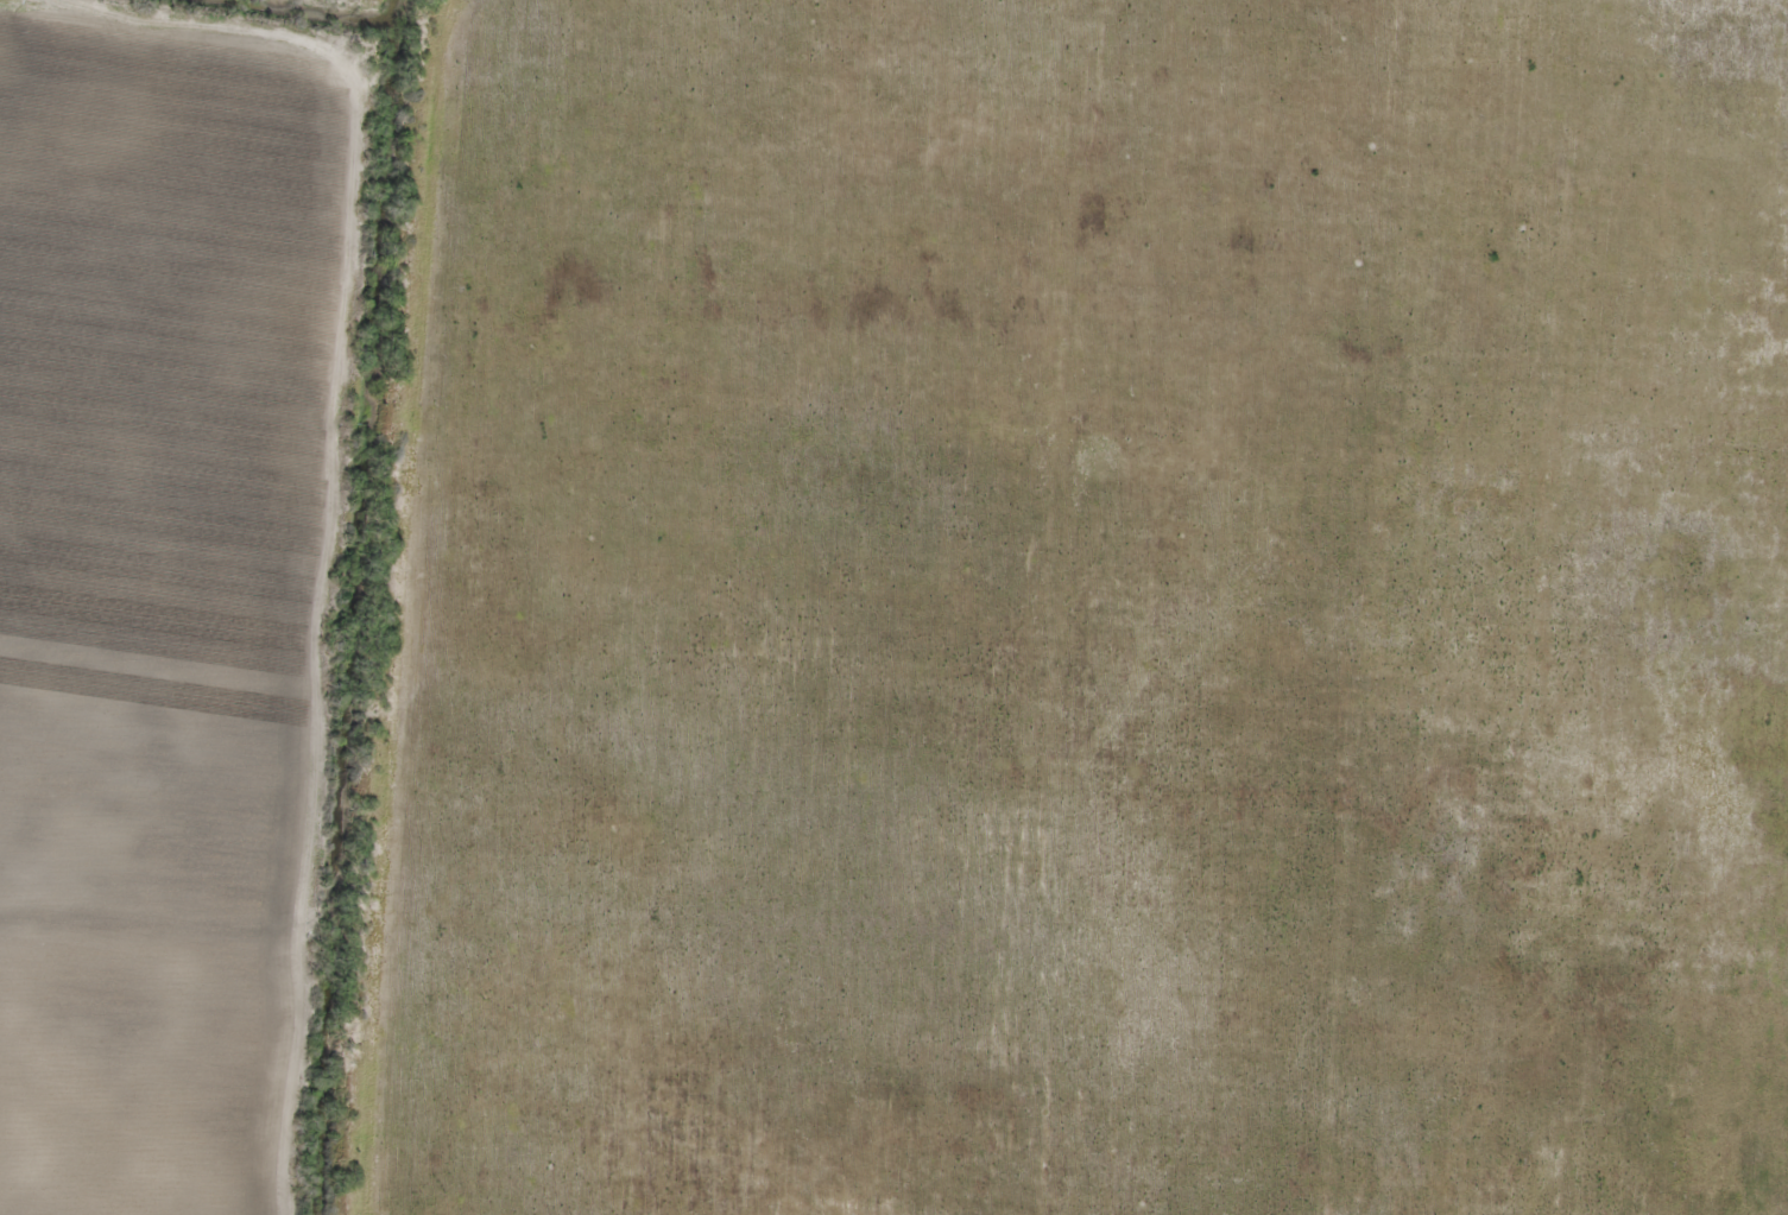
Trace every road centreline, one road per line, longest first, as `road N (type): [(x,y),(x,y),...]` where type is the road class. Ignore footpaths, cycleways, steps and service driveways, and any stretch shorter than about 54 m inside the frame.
road 1 (residential): [(1787,1075),(1707,738),(1707,482),(1787,279)]

